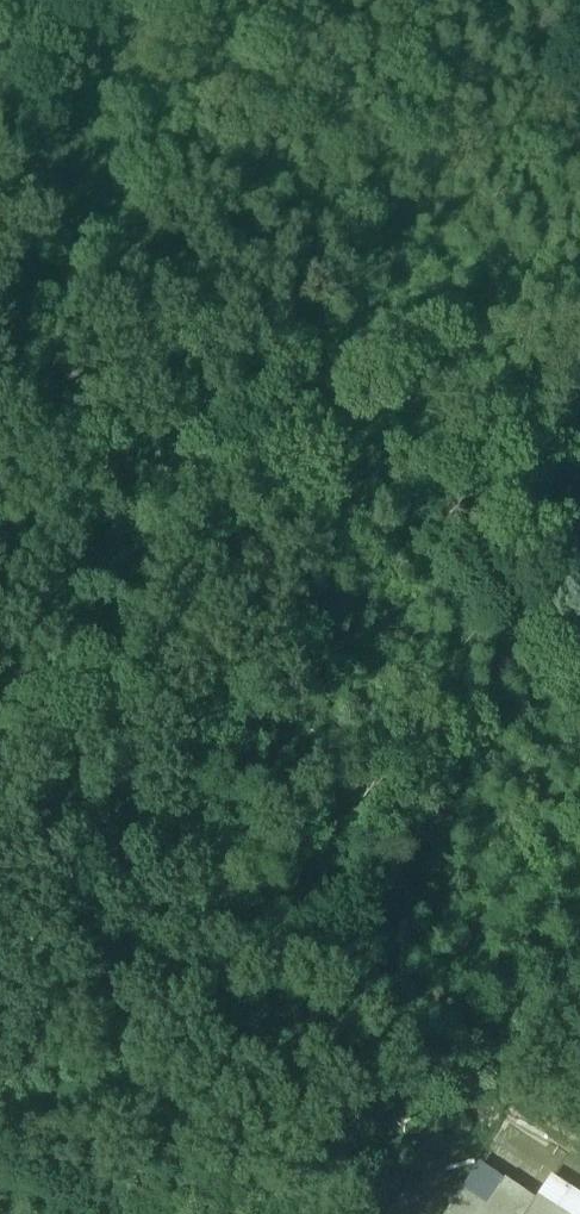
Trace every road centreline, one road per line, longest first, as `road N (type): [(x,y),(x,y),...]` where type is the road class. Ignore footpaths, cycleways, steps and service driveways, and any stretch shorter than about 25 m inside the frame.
road 1 (track): [(579,622),(376,558),(0,340)]
road 2 (track): [(61,815),(579,1182)]

